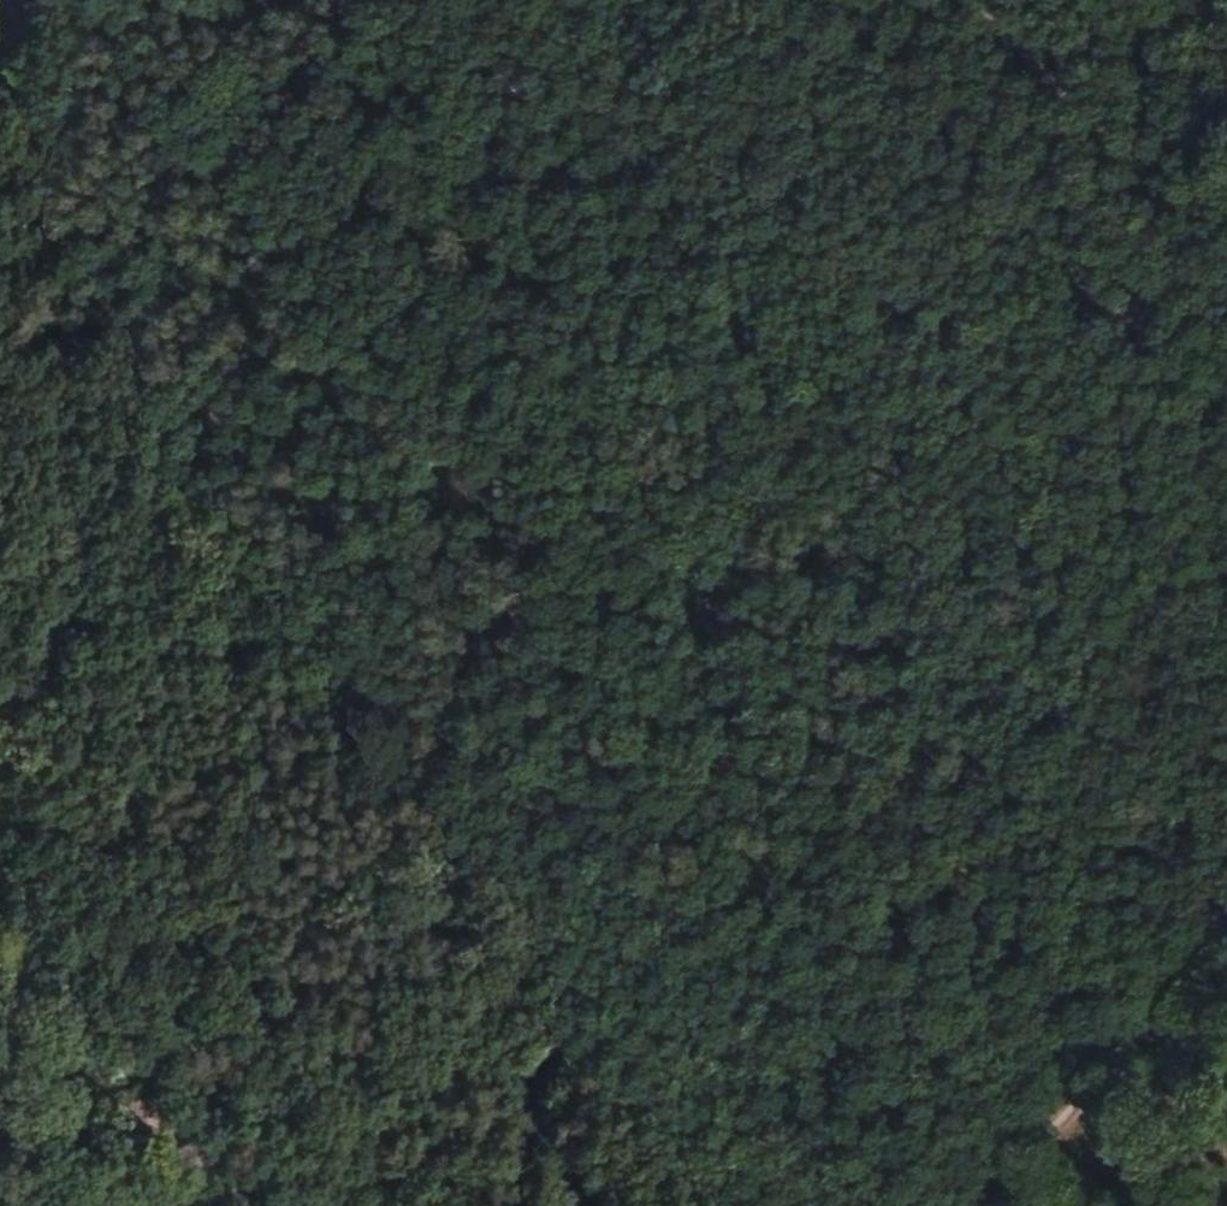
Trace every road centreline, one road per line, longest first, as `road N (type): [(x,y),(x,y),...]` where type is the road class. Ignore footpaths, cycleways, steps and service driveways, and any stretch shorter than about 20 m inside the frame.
road 1 (track): [(1226,906),(965,1205)]
road 2 (track): [(294,1205),(0,948)]

